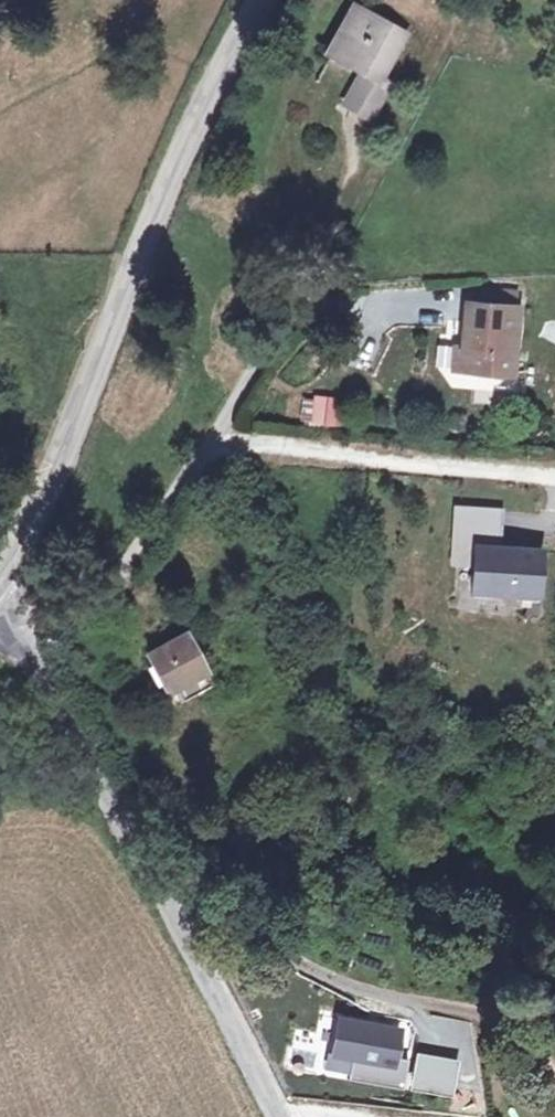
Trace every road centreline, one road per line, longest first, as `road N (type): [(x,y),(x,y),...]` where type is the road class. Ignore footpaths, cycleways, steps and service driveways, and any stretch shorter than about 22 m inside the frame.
road 1 (residential): [(554,477),(216,437),(97,599),(38,620),(0,614)]
road 2 (secondary): [(0,571),(53,478),(179,156),(260,0)]
road 3 (unclassified): [(0,618),(84,757),(276,1116)]

